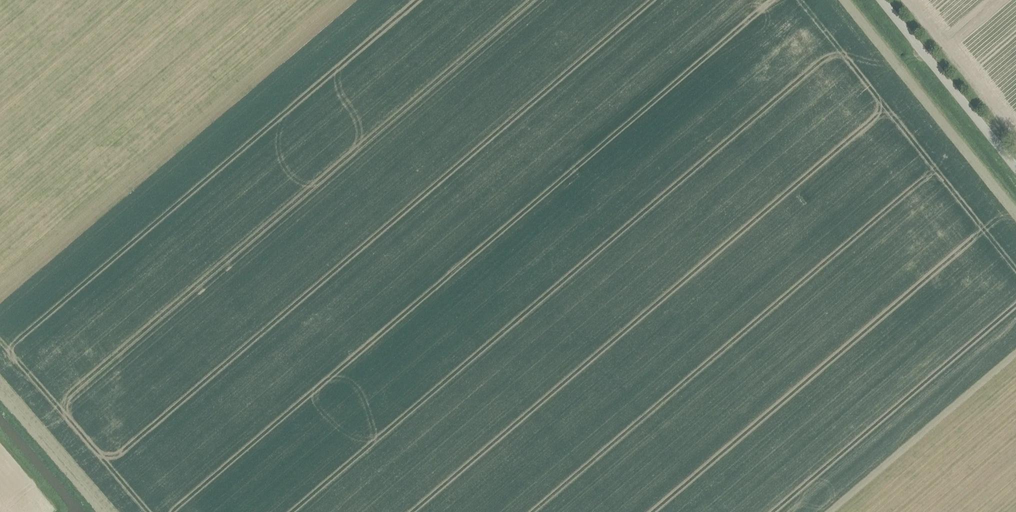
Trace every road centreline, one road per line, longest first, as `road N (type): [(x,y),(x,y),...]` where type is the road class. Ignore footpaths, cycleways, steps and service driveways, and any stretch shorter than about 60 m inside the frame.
road 1 (unclassified): [(1015,168),(881,0)]

